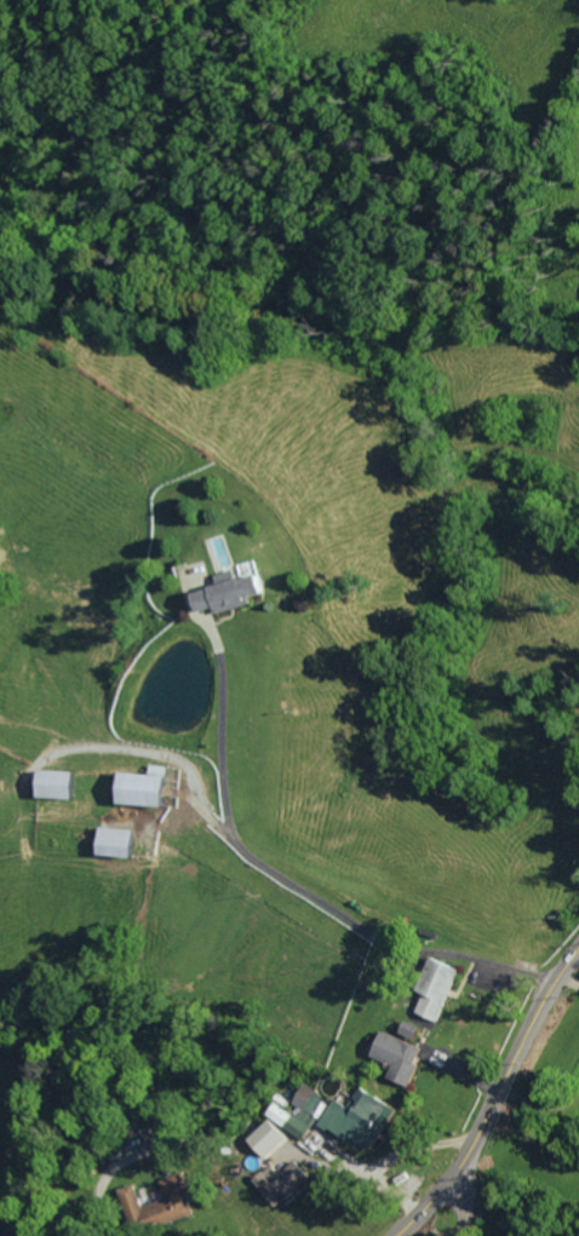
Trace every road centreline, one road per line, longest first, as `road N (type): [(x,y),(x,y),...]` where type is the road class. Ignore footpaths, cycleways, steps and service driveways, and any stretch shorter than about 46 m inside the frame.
road 1 (secondary): [(390,1235),(458,1165),(578,947)]

